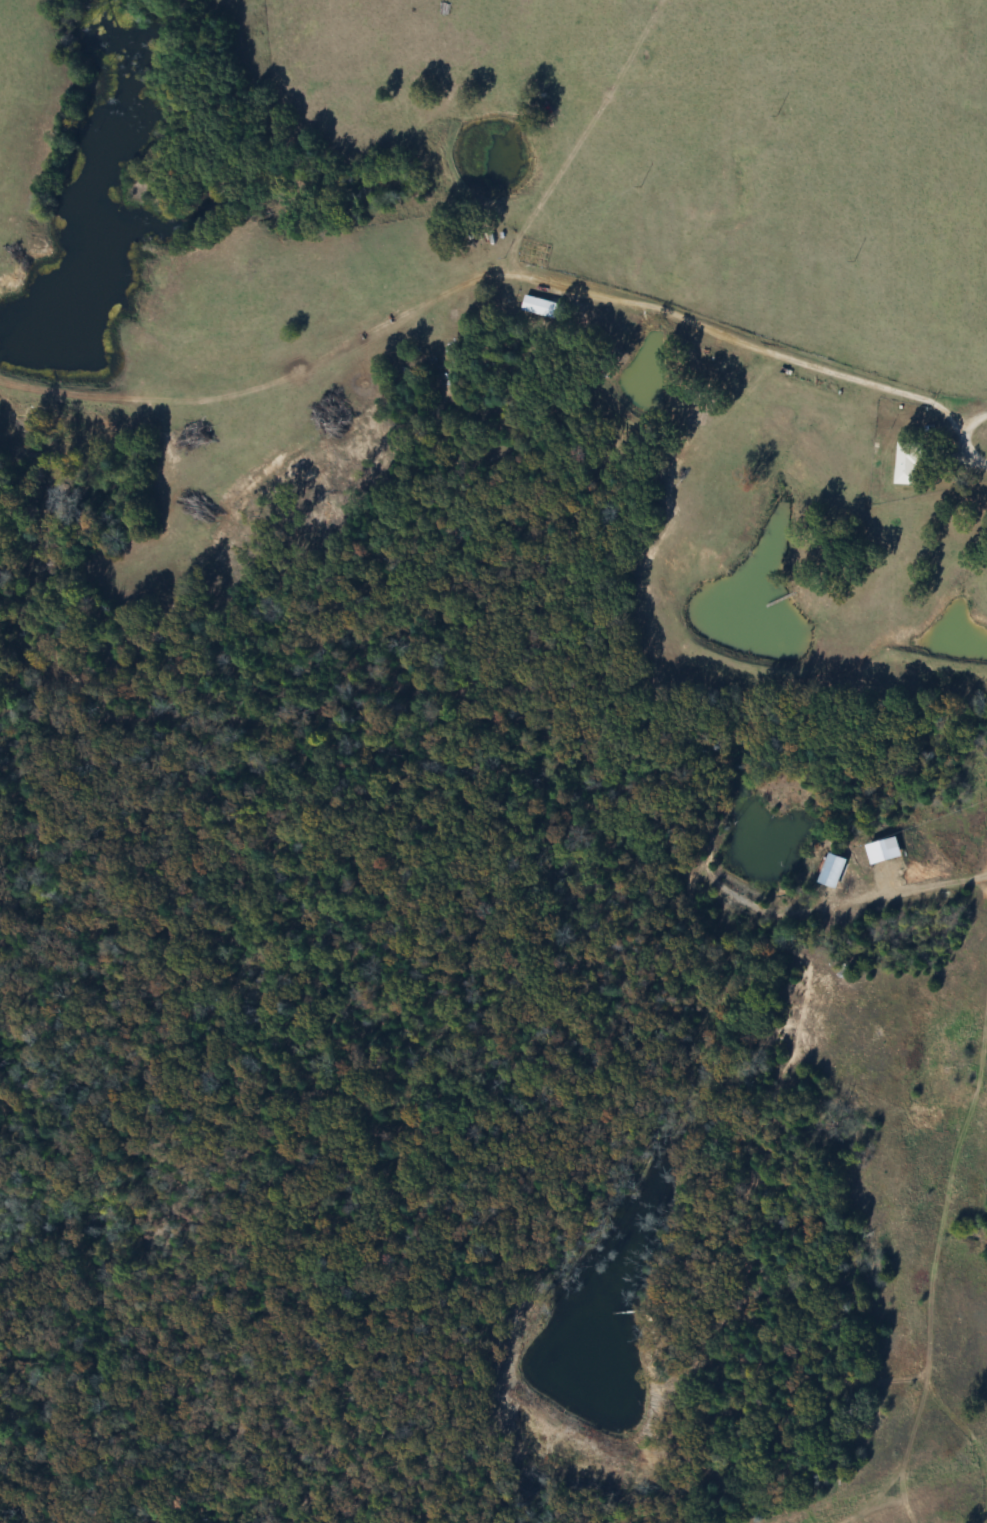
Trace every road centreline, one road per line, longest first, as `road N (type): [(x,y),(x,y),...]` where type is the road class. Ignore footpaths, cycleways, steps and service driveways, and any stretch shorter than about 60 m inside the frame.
road 1 (residential): [(0,370),(66,400),(128,399),(184,372),(341,336),(509,280),(568,287),(949,416),(986,468)]

